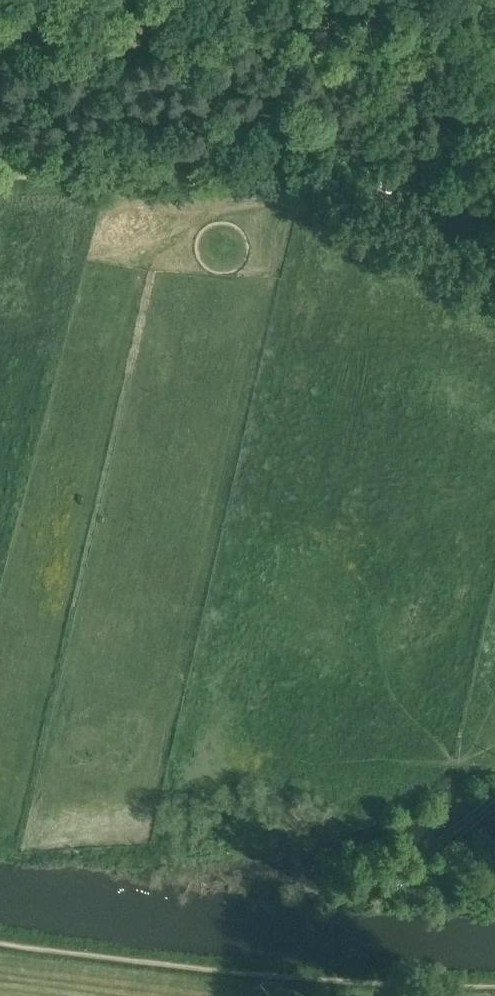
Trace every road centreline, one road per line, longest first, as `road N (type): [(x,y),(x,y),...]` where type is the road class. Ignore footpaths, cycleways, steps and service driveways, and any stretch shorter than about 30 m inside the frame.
road 1 (track): [(0,173),(347,186),(483,267)]

